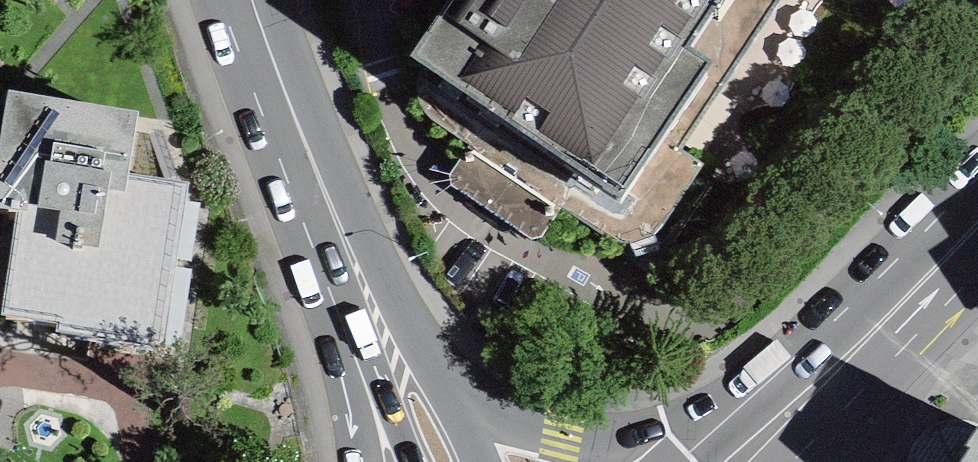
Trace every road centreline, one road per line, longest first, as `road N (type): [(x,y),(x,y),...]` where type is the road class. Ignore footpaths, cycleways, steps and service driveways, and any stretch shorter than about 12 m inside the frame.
road 1 (primary): [(977,174),(689,461)]
road 2 (primary): [(312,170),(359,461)]
road 3 (primary): [(660,461),(492,420),(399,374)]
road 4 (primary): [(794,461),(977,272)]
road 5 (primary): [(312,170),(399,374)]
road 6 (residential): [(136,461),(130,384),(0,367)]
road 7 (primary): [(255,0),(312,170)]

